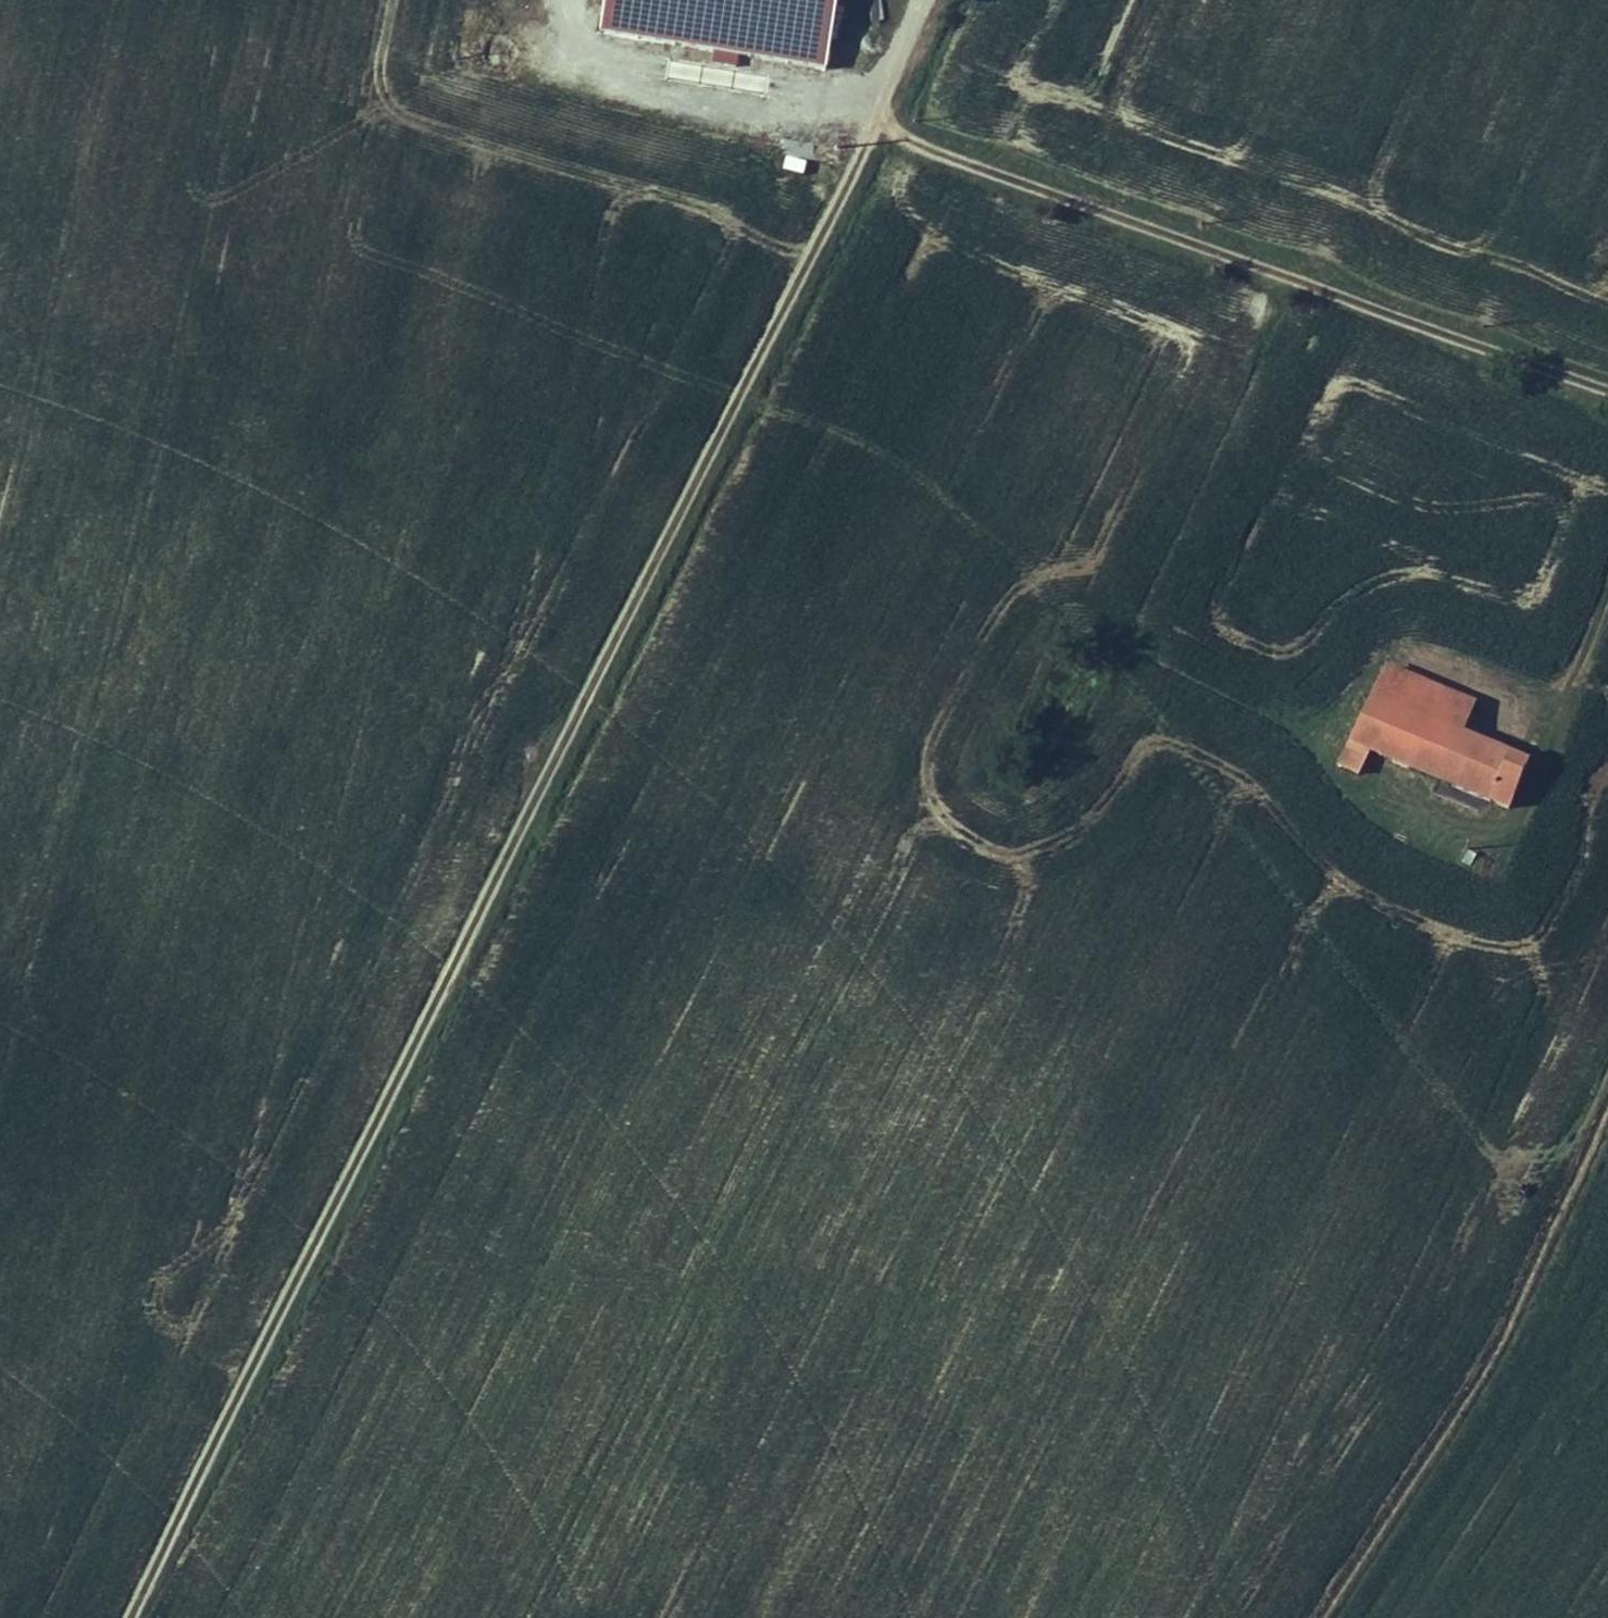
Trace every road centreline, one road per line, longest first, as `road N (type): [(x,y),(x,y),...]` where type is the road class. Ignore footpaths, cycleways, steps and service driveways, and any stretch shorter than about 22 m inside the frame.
road 1 (track): [(133,1617),(854,172),(924,0)]

